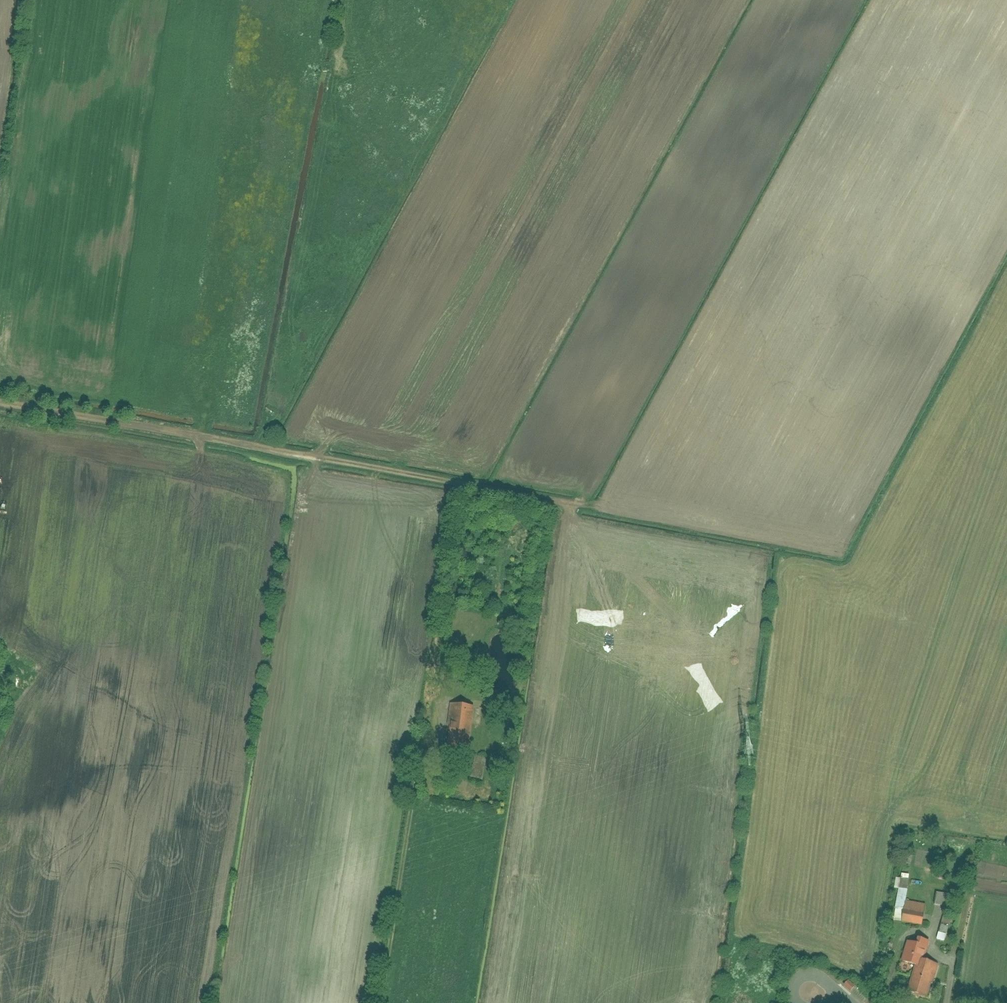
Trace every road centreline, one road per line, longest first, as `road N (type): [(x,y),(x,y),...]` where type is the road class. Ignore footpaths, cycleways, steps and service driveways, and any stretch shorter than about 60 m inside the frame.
road 1 (track): [(592,499),(0,397)]

